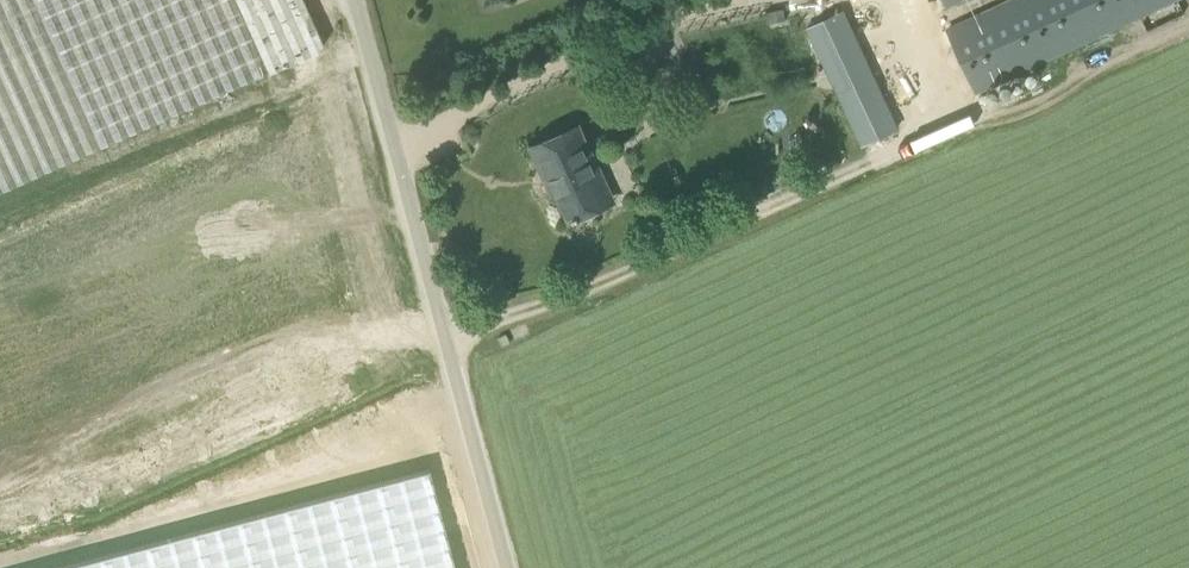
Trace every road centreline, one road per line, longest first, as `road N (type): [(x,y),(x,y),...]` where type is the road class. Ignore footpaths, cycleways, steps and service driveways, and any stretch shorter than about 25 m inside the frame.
road 1 (unclassified): [(498,567),(340,0)]

